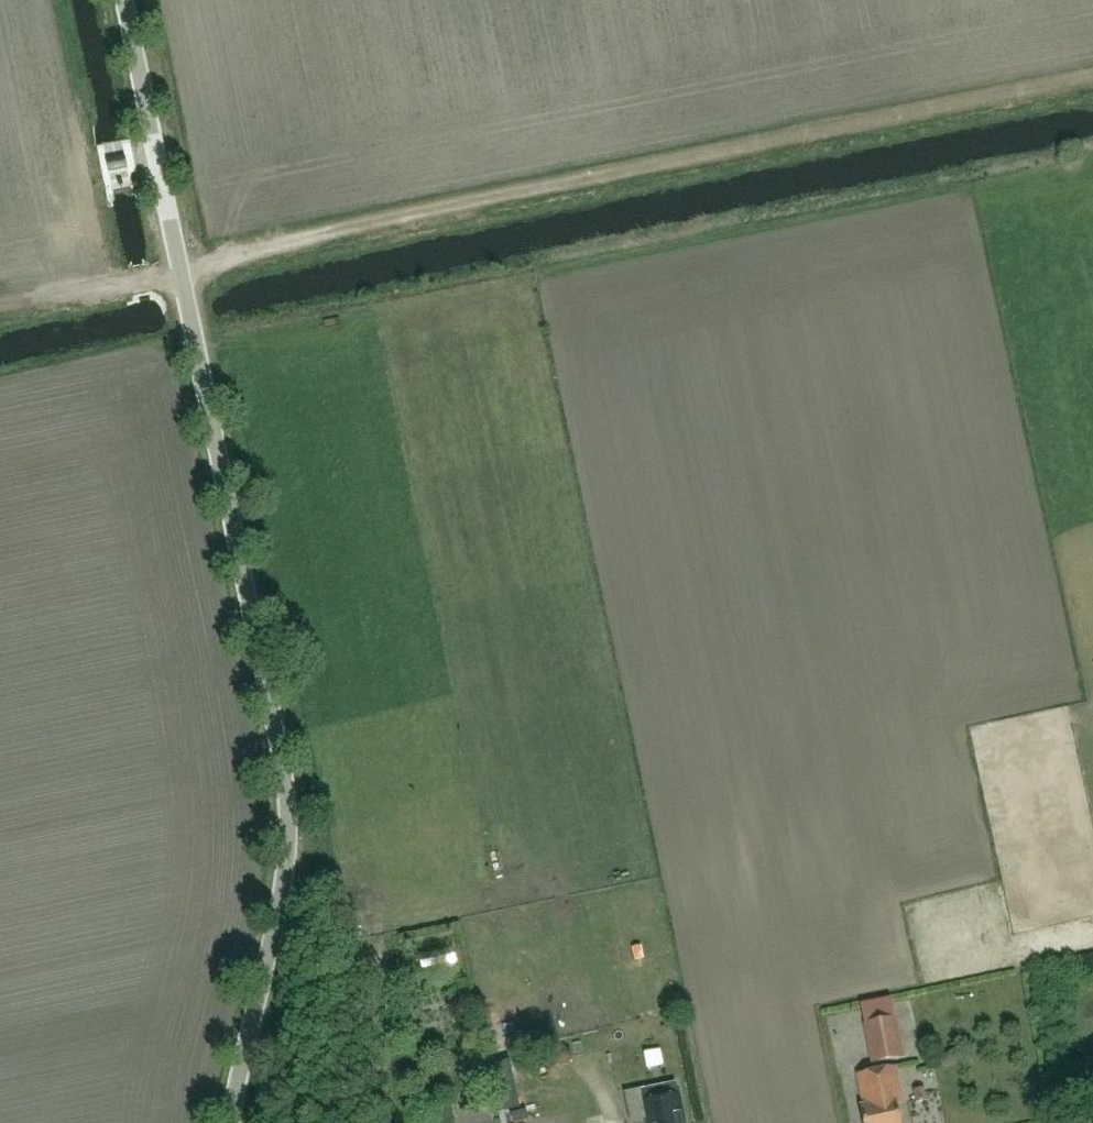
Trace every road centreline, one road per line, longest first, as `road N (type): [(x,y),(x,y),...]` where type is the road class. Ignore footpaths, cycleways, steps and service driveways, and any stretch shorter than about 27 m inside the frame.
road 1 (unclassified): [(236,1122),(295,851),(298,802),(126,0)]
road 2 (track): [(1092,78),(264,241),(184,280),(0,302)]

